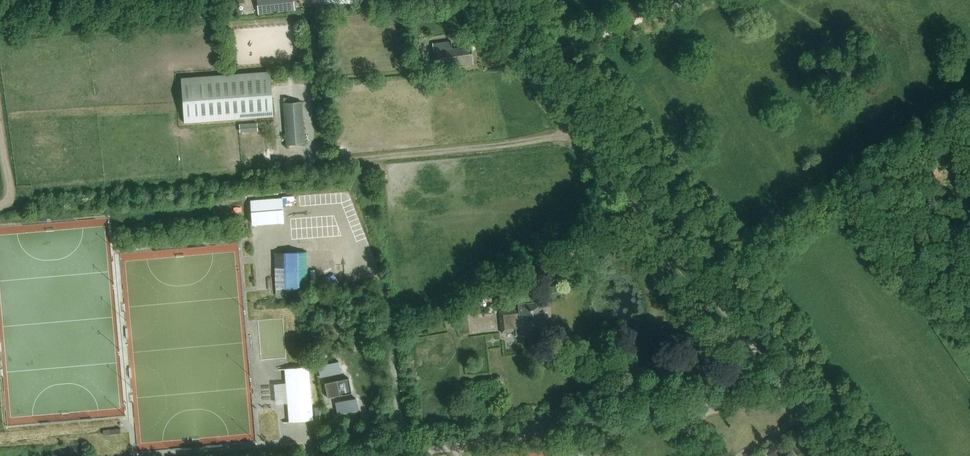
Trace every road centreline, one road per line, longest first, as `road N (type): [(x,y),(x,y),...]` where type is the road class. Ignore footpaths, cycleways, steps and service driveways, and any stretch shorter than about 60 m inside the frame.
road 1 (unclassified): [(839,455),(575,134),(480,0)]
road 2 (track): [(387,317),(449,299),(576,212),(612,176)]
road 3 (track): [(579,45),(739,261)]
road 4 (track): [(575,134),(316,163)]
road 5 (track): [(739,261),(887,455)]
road 6 (track): [(631,199),(475,297),(467,311),(471,331),(491,328)]
road 7 (track): [(579,45),(690,0)]

